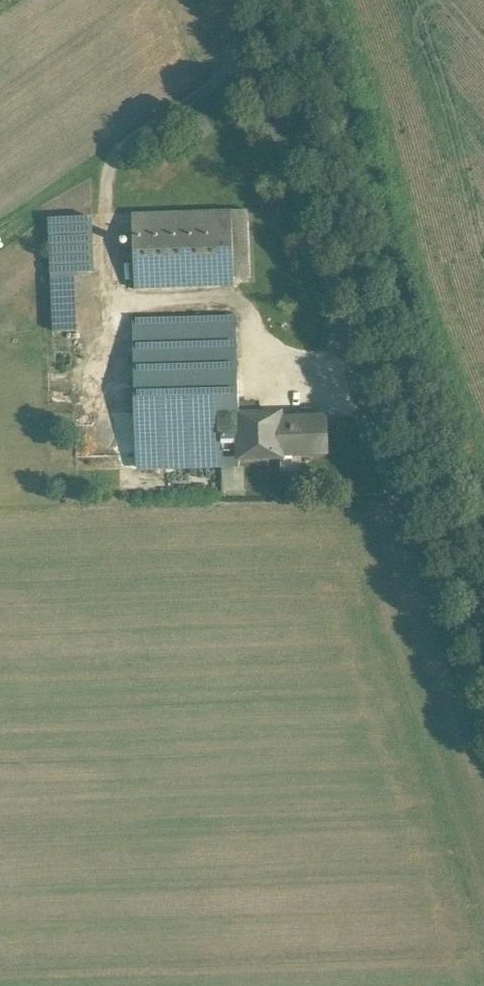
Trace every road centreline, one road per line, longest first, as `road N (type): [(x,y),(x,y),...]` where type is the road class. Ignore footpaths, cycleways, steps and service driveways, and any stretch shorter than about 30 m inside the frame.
road 1 (unclassified): [(229,0),(483,731)]

